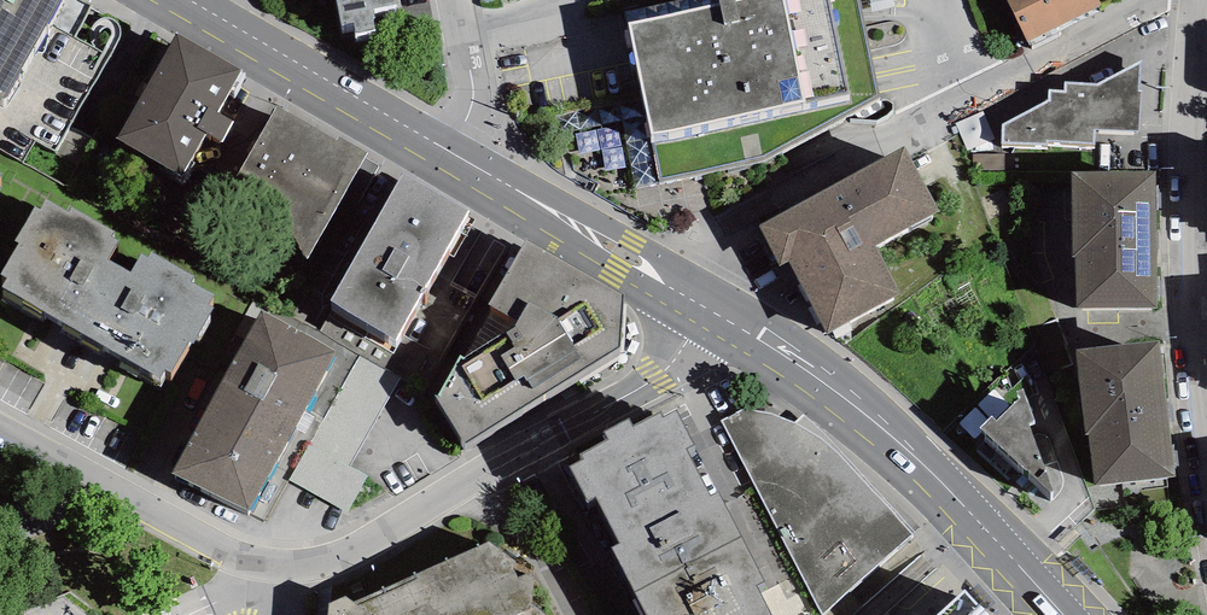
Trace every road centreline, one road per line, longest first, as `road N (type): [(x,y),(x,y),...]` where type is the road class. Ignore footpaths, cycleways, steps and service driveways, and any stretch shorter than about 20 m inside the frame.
road 1 (residential): [(685,306),(636,382),(395,515),(328,542),(238,539),(0,415)]
road 2 (residential): [(1206,524),(1181,352),(1169,166),(1178,0)]
road 3 (secondary): [(1063,614),(941,485),(821,394),(685,306)]
road 4 (residential): [(1140,0),(801,184)]
road 5 (secondary): [(437,159),(167,0)]
road 6 (secondary): [(685,306),(437,159)]
road 7 (residential): [(451,0),(466,97),(437,159)]

